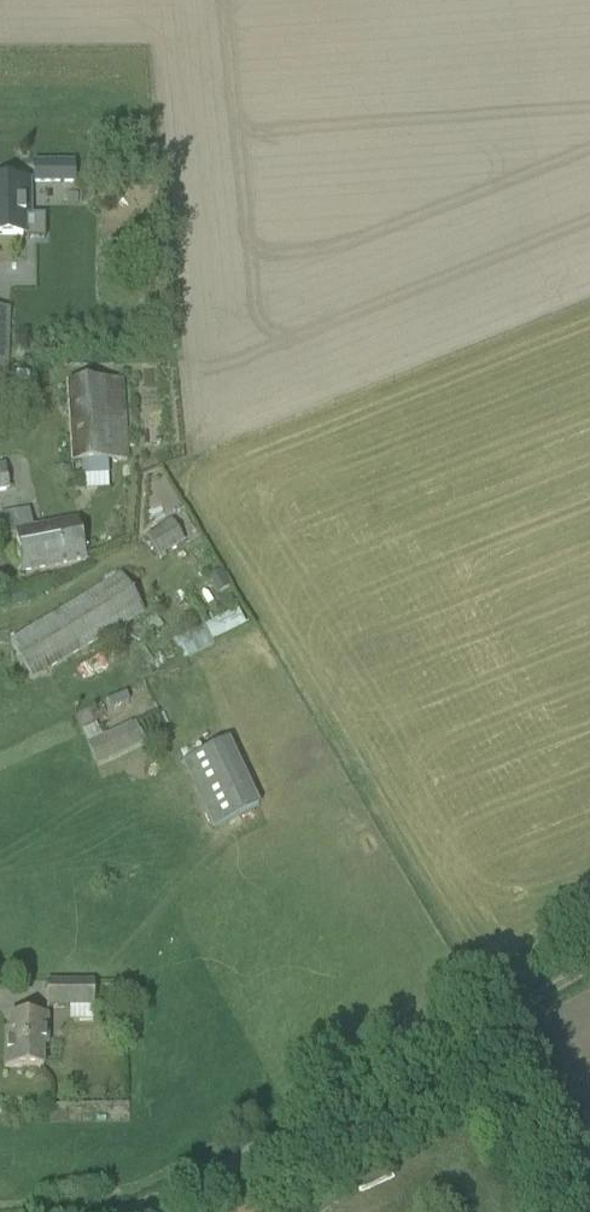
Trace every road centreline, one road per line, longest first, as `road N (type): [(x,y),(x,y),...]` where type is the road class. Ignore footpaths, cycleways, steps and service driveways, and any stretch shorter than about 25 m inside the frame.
road 1 (track): [(139,1211),(589,966)]

